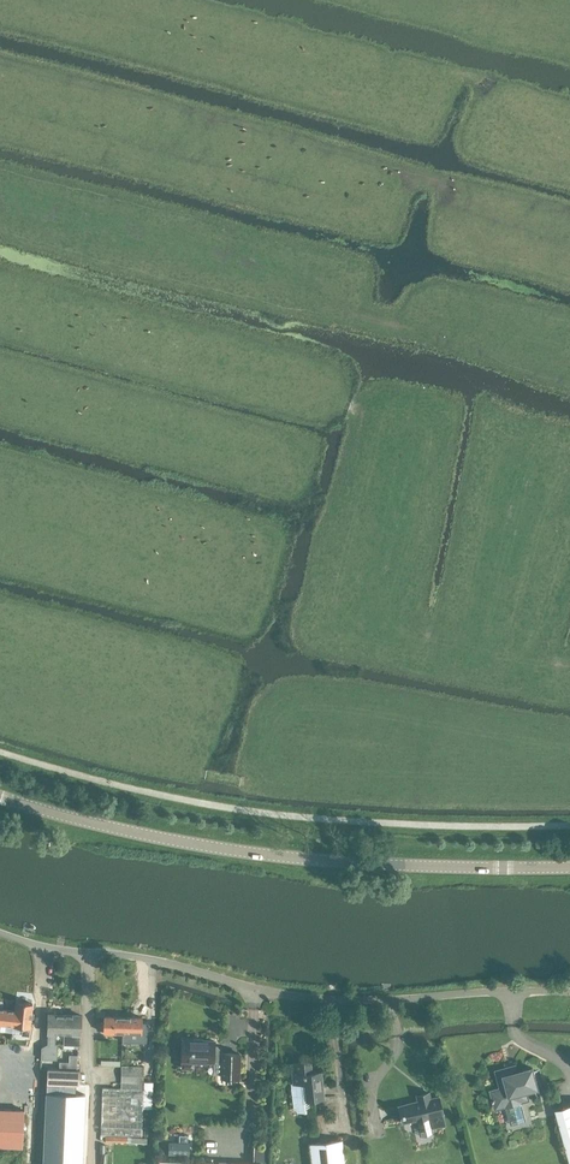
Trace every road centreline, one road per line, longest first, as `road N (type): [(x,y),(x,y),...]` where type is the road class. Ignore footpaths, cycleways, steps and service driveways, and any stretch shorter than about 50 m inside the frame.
road 1 (unclassified): [(569,991),(289,995),(169,962),(46,949),(0,933)]
road 2 (tertiary): [(569,867),(341,864),(201,845),(0,797)]

